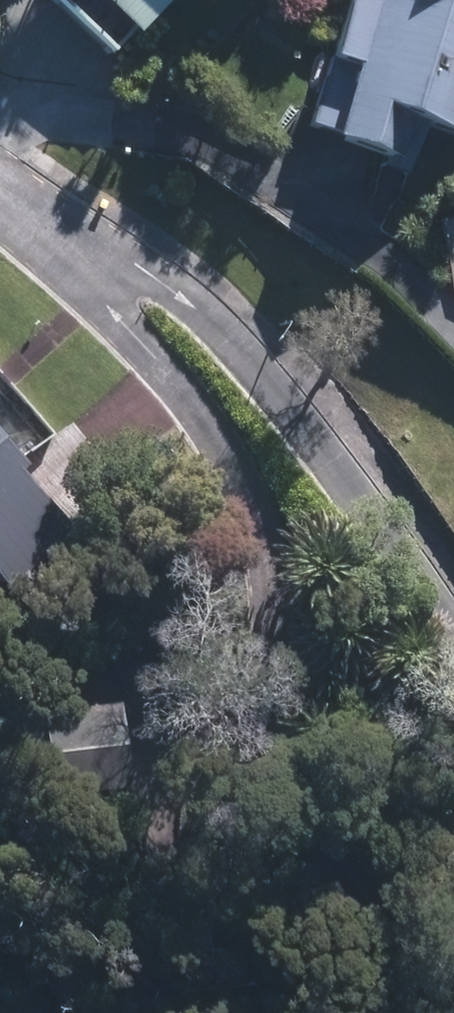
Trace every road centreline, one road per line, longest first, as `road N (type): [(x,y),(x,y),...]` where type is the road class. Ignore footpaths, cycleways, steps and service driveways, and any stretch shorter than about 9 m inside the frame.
road 1 (residential): [(396,1012),(347,885),(259,534),(226,458),(141,345),(0,197)]
road 2 (residential): [(0,186),(168,280),(222,328),(328,441),(453,630)]

